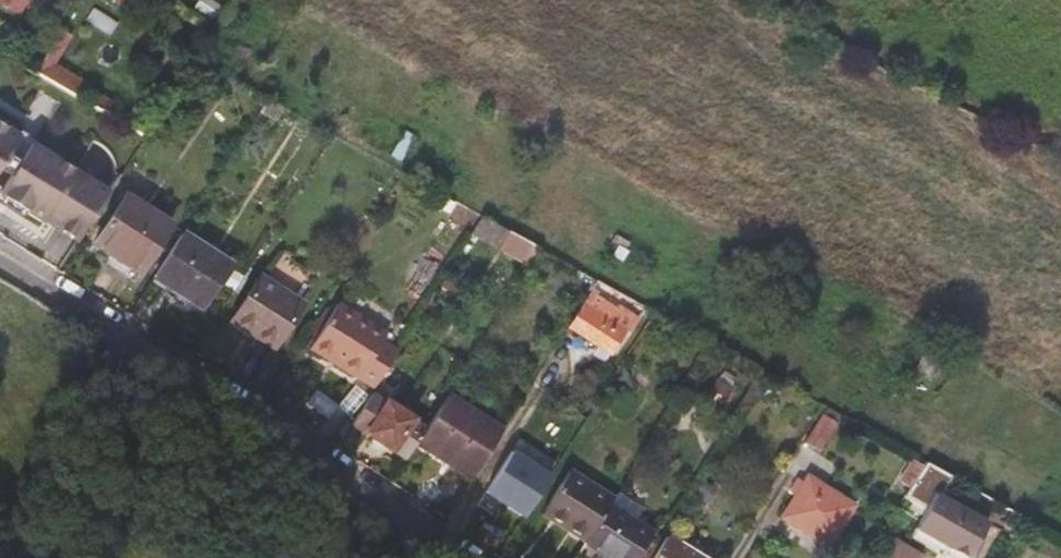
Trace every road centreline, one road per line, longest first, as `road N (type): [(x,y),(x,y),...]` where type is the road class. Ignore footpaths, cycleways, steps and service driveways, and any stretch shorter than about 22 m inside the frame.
road 1 (residential): [(0,262),(463,557)]

